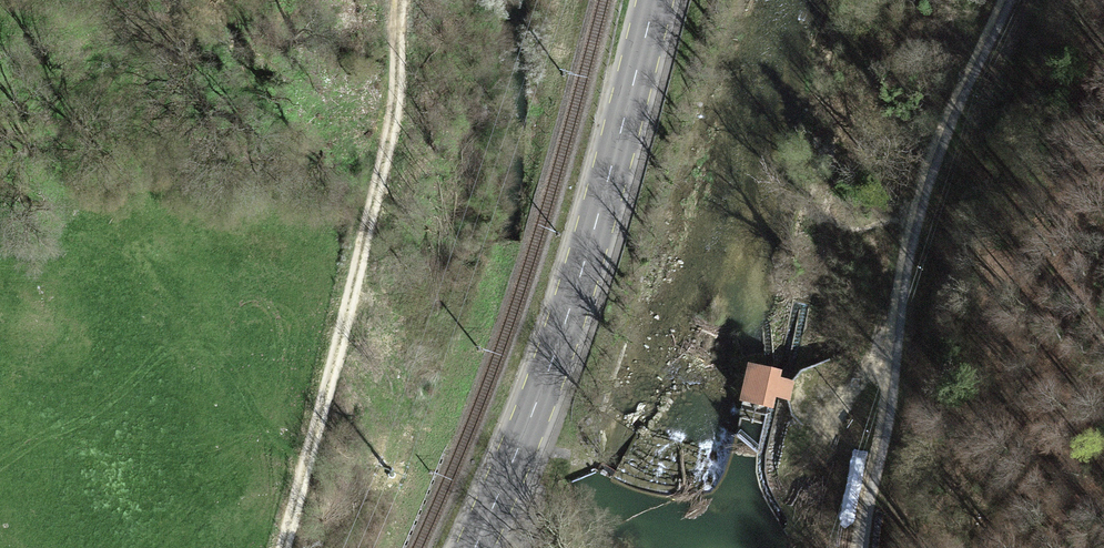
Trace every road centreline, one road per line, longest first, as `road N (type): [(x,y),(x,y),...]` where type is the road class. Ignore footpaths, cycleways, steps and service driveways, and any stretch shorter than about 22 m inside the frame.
road 1 (primary): [(474,547),(552,361),(656,0)]
road 2 (track): [(862,547),(893,318),(939,147),(1012,0)]
road 3 (track): [(406,0),(406,53),(273,547)]

